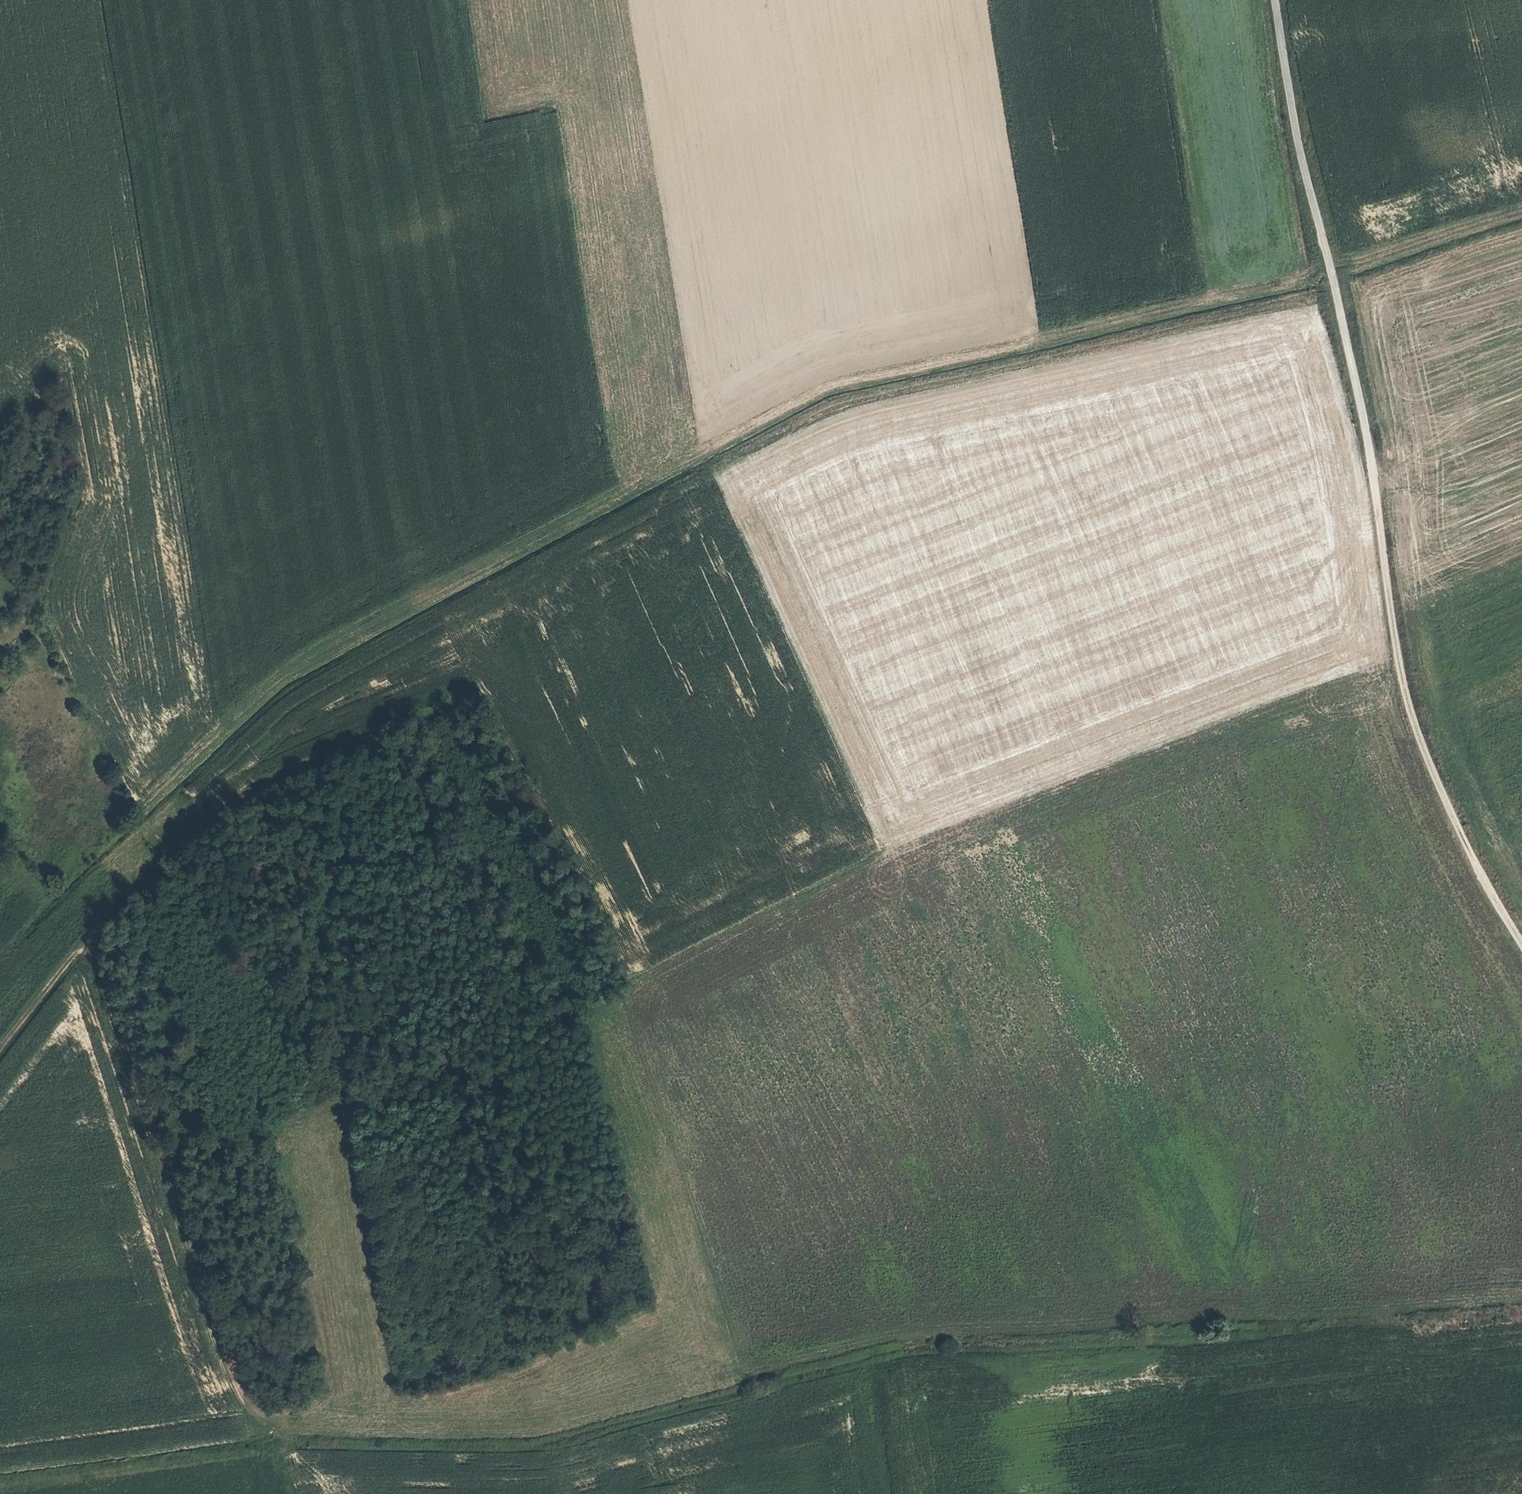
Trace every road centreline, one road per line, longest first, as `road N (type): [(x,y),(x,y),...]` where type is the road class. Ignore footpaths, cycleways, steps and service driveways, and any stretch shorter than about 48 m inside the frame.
road 1 (track): [(1275,0),(1296,136),(1369,449),(1395,650),(1413,720),(1477,866),(1521,944)]
road 2 (track): [(0,1054),(101,925)]

